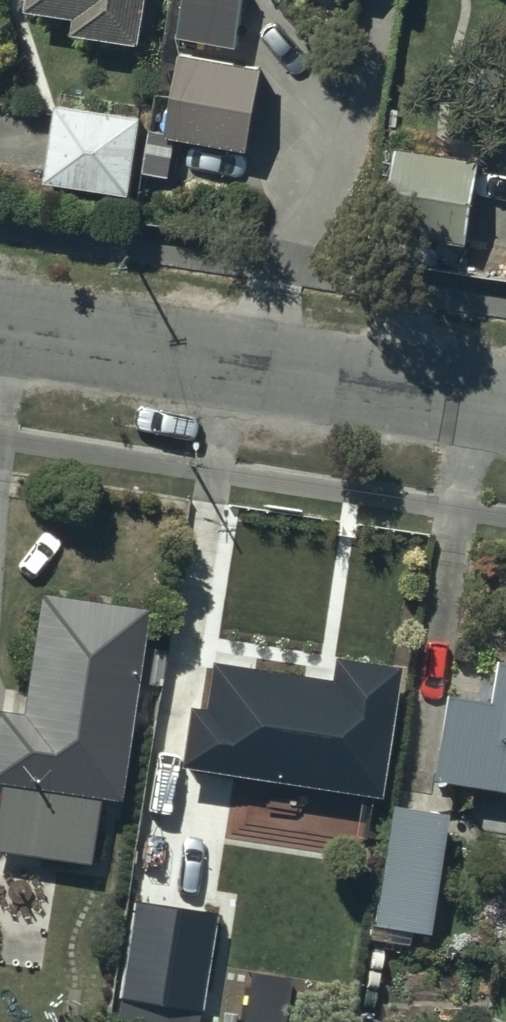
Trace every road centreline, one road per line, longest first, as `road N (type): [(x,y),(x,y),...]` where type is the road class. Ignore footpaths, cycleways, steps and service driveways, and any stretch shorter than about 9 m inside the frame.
road 1 (unclassified): [(505,419),(0,341)]

